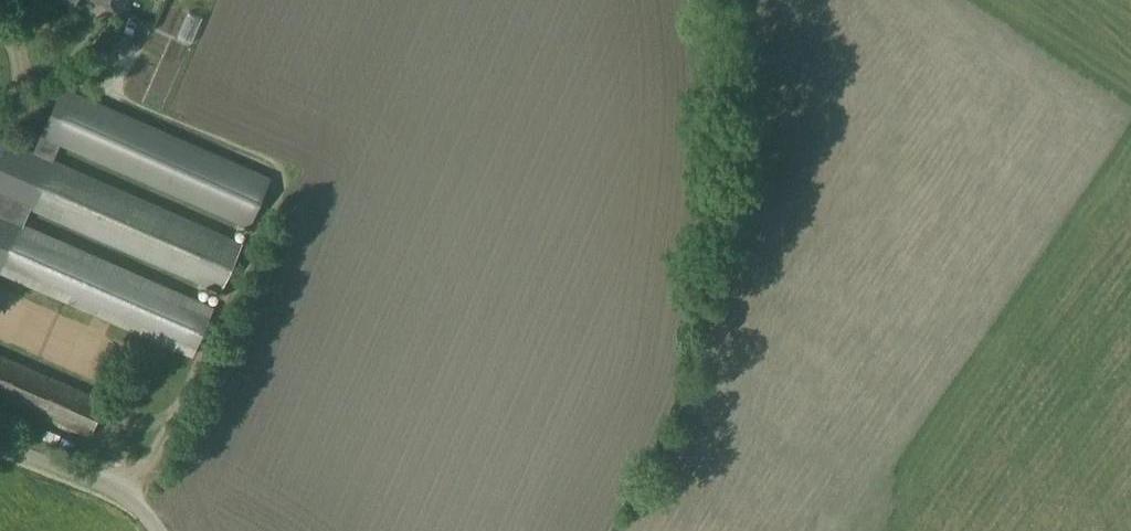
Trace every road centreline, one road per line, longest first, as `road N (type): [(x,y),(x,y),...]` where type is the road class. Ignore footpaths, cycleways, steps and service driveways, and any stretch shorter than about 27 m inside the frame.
road 1 (unclassified): [(152,530),(93,482),(0,446)]

